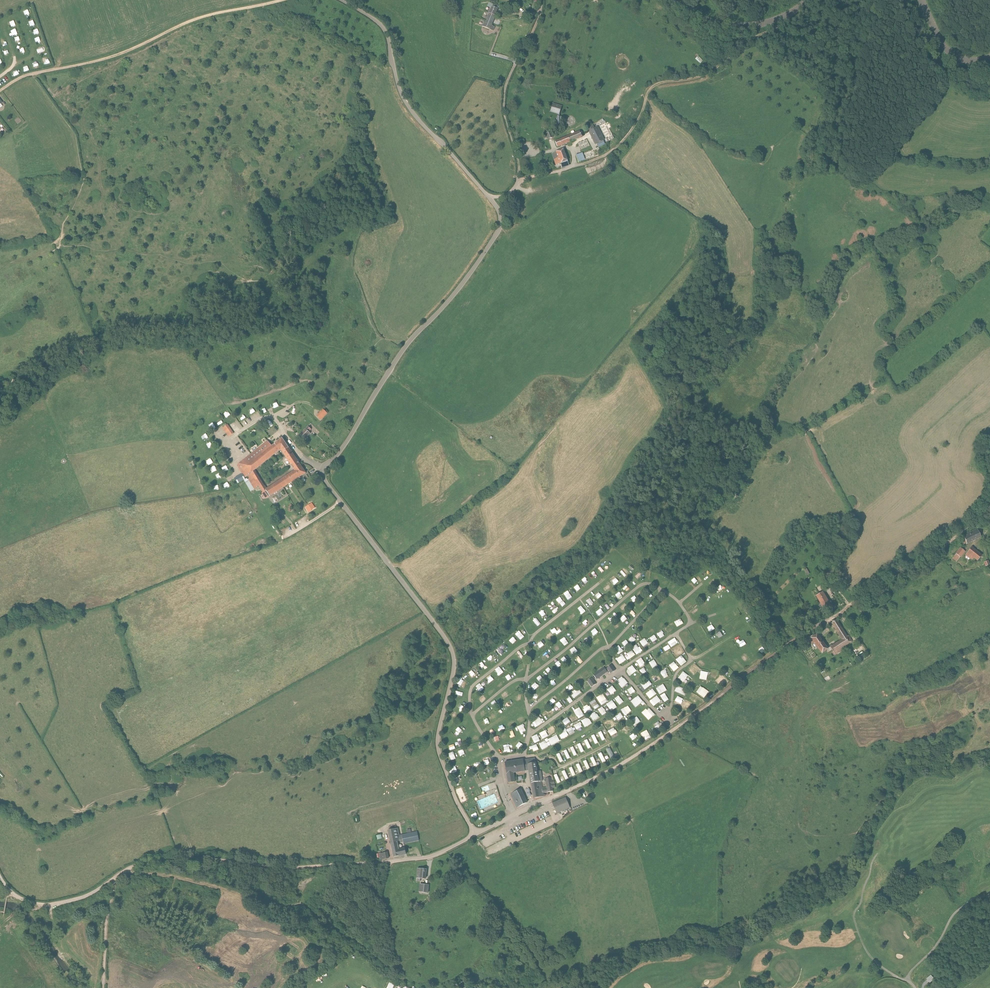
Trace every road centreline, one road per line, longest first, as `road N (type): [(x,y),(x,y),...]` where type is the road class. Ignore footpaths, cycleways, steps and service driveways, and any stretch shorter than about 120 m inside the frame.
road 1 (unclassified): [(475,835),(438,749),(452,652),(322,472),(408,343),(477,264),(501,218),(403,99),(381,25),(342,0)]
road 2 (track): [(989,505),(940,549),(785,646),(638,753),(570,789)]
road 3 (track): [(576,166),(616,147),(655,85),(706,73),(790,13)]
road 4 (track): [(282,0),(212,14),(113,56),(33,73)]
road 5 (track): [(362,863),(280,868),(183,858),(115,877)]
road 6 (tertiary): [(808,0),(774,20),(739,26),(705,19),(675,0)]

